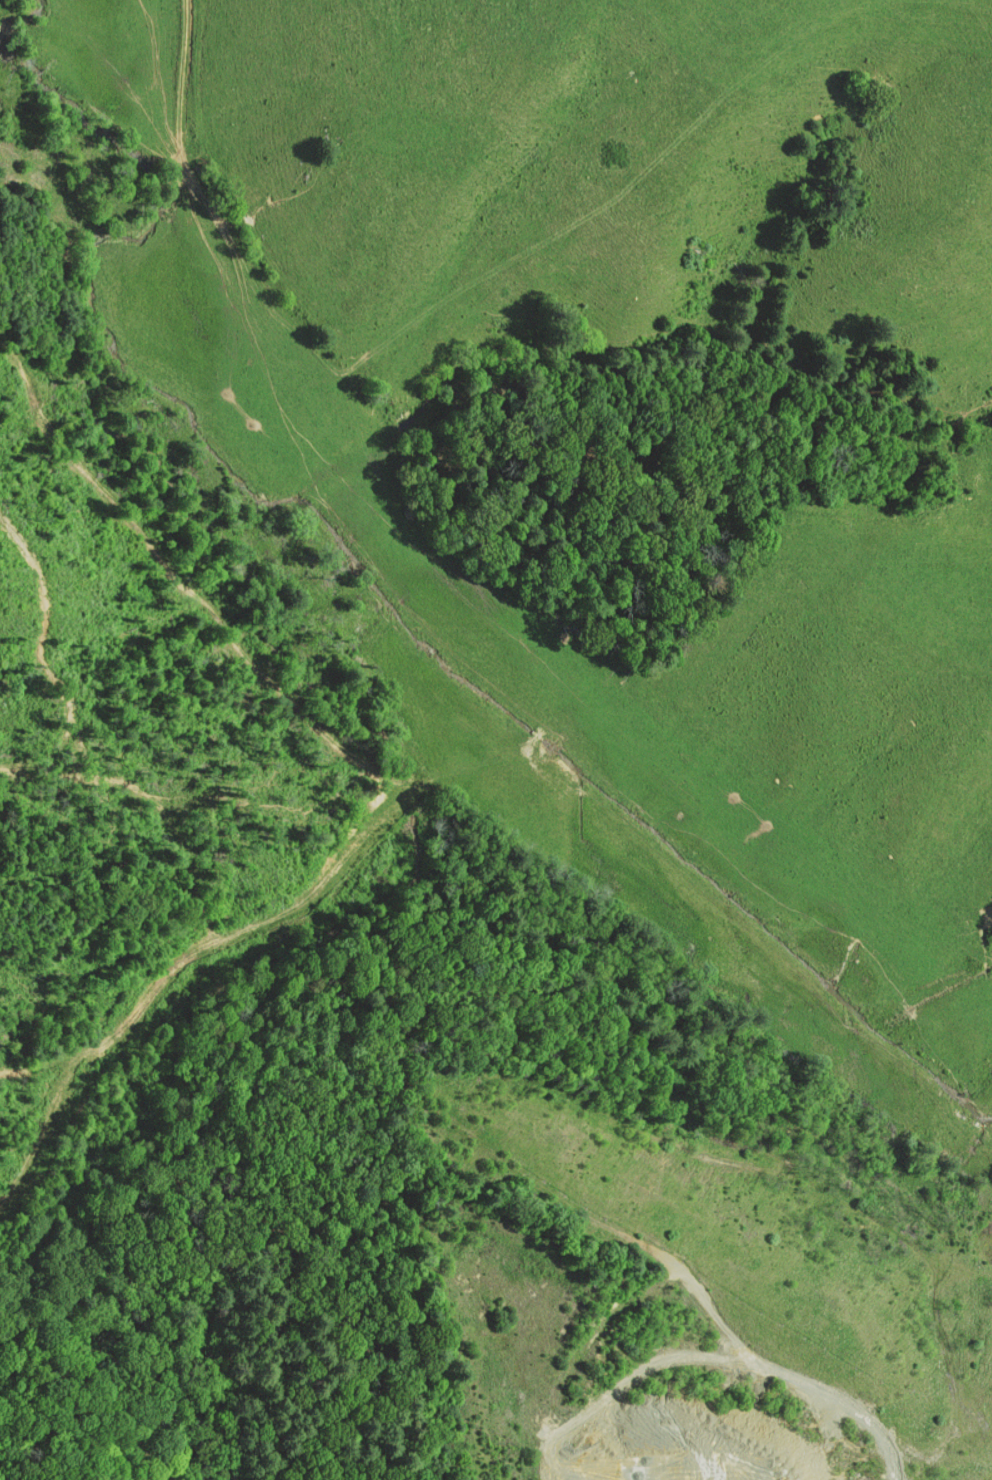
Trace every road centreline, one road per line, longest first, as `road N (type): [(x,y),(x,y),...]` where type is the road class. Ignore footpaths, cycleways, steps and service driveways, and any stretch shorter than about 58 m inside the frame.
road 1 (track): [(381,399),(343,380),(198,195),(181,139),(187,0)]

